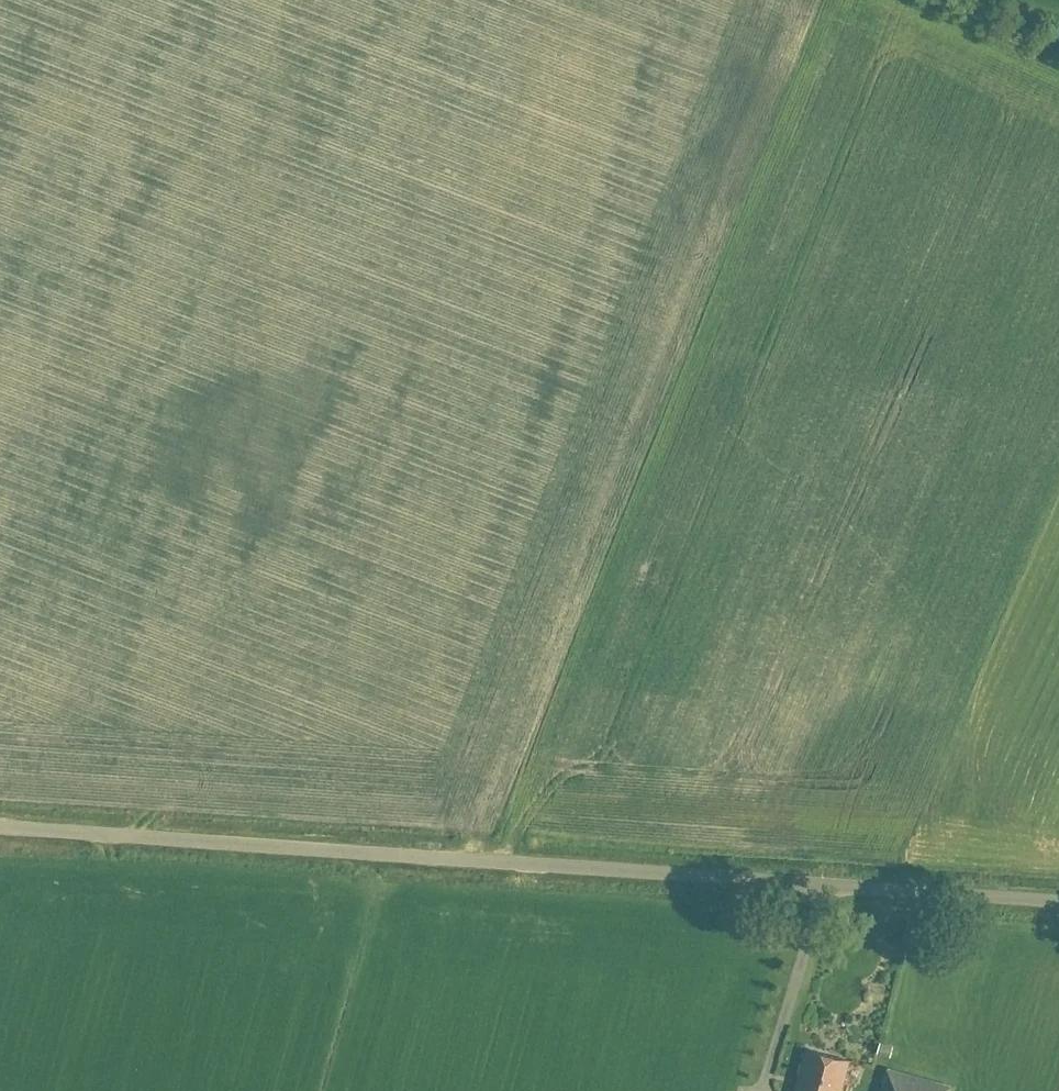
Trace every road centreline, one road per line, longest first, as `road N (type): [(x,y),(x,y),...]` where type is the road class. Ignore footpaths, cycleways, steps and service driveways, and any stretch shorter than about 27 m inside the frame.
road 1 (unclassified): [(1058,907),(0,832)]

